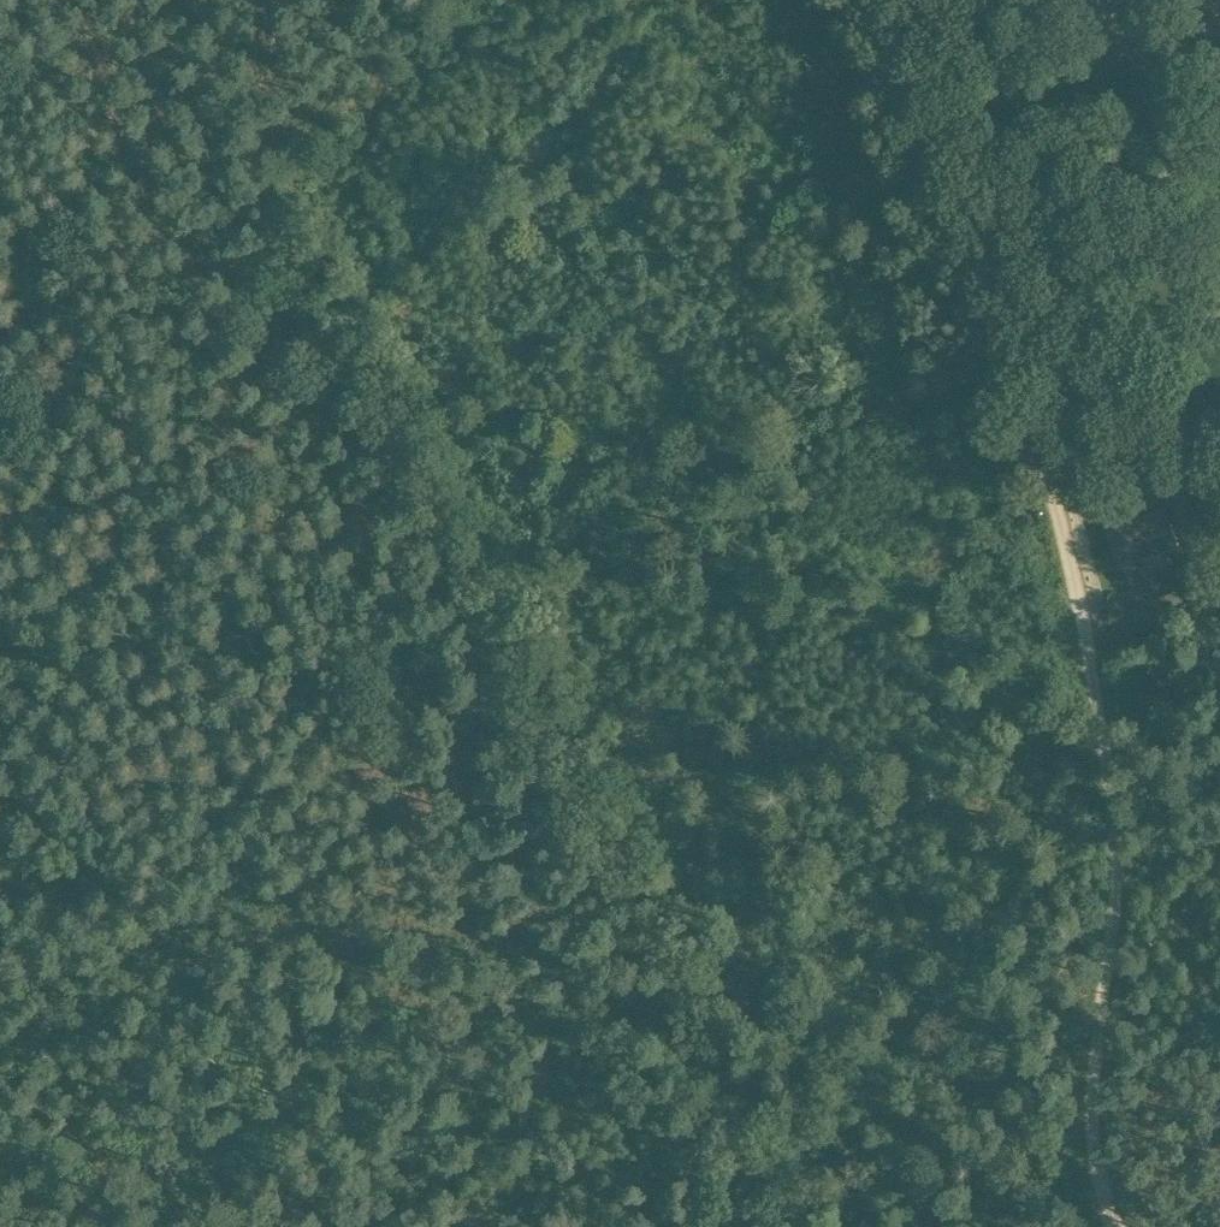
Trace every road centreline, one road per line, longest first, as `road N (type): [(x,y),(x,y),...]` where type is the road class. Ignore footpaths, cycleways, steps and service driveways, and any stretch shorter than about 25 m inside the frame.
road 1 (track): [(1086,615),(1115,829),(1103,1112),(1147,1226)]
road 2 (unclassified): [(983,263),(887,0)]
road 3 (track): [(1047,480),(983,263)]
road 4 (track): [(1086,615),(1047,480)]

